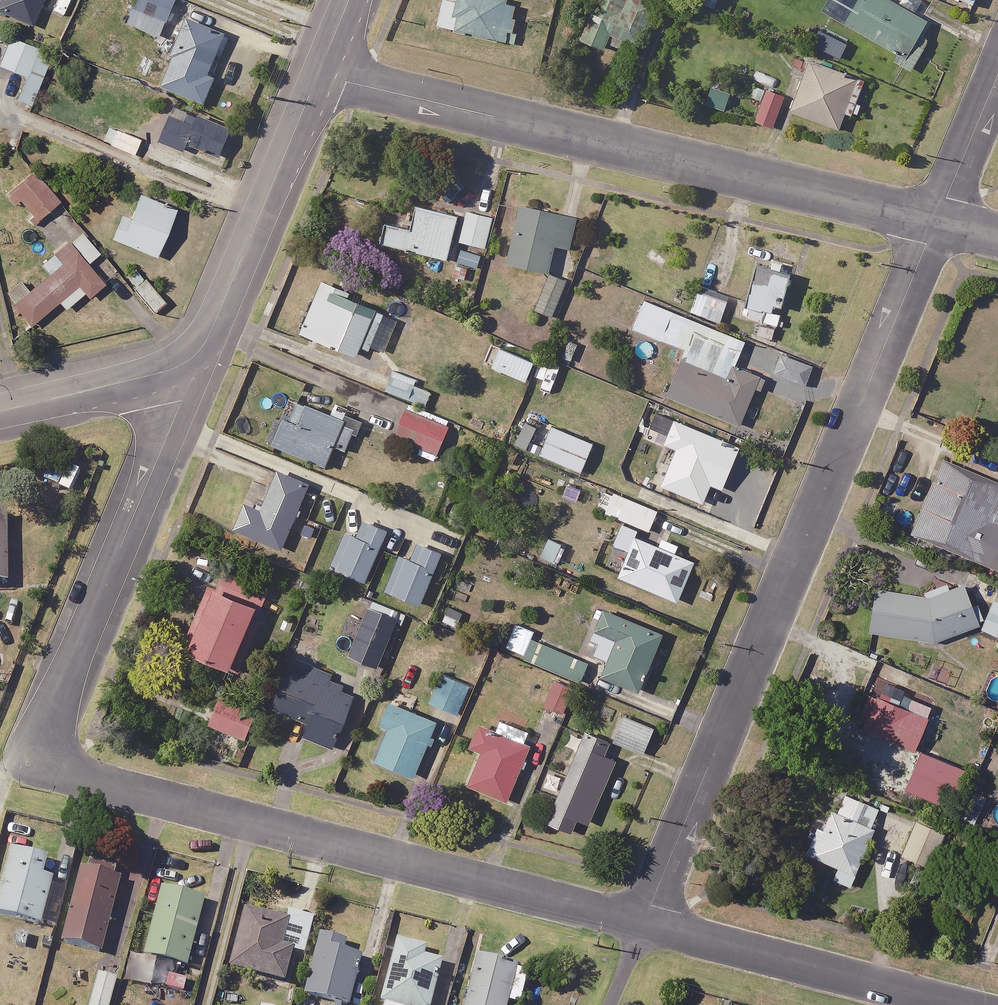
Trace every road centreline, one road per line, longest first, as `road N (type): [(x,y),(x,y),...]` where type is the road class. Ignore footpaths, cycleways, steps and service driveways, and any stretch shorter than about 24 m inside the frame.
road 1 (residential): [(936,221),(642,923)]
road 2 (residential): [(318,74),(936,221)]
road 3 (residential): [(29,762),(642,923)]
road 4 (residential): [(29,762),(183,401),(183,368)]
road 5 (residential): [(642,923),(965,1004)]
road 6 (tertiary): [(183,368),(207,338),(318,74)]
road 7 (tertiary): [(0,411),(183,368)]
road 8 (residential): [(997,74),(936,221)]

